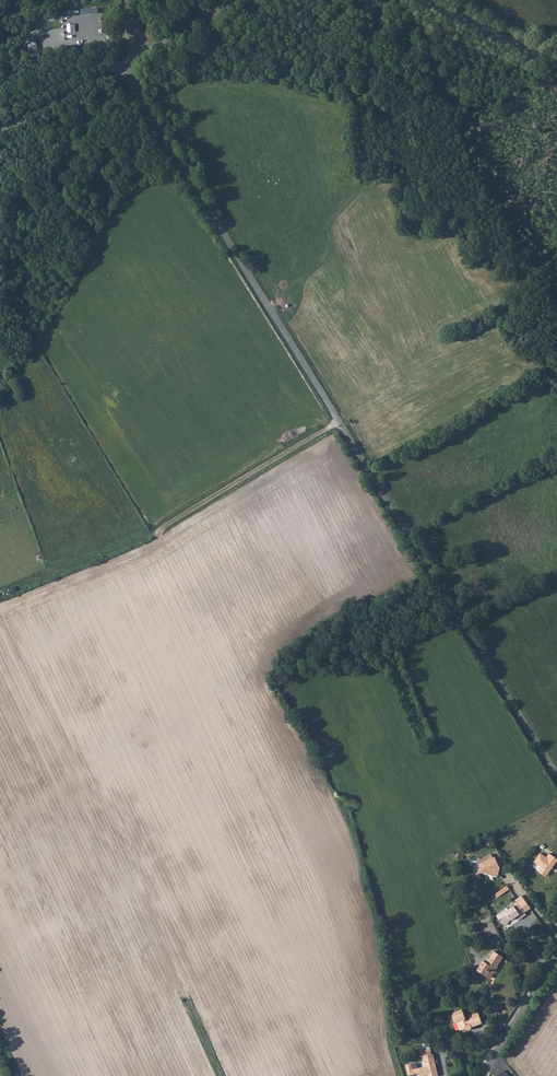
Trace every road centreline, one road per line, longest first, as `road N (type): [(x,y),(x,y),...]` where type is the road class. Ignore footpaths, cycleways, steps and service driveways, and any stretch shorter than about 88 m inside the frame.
road 1 (unclassified): [(556,777),(121,63)]
road 2 (track): [(14,591),(163,528),(338,420)]
road 3 (secondary): [(426,0),(556,63)]
road 4 (unclassified): [(481,1075),(556,953)]
road 5 (secondary): [(0,130),(121,63)]

